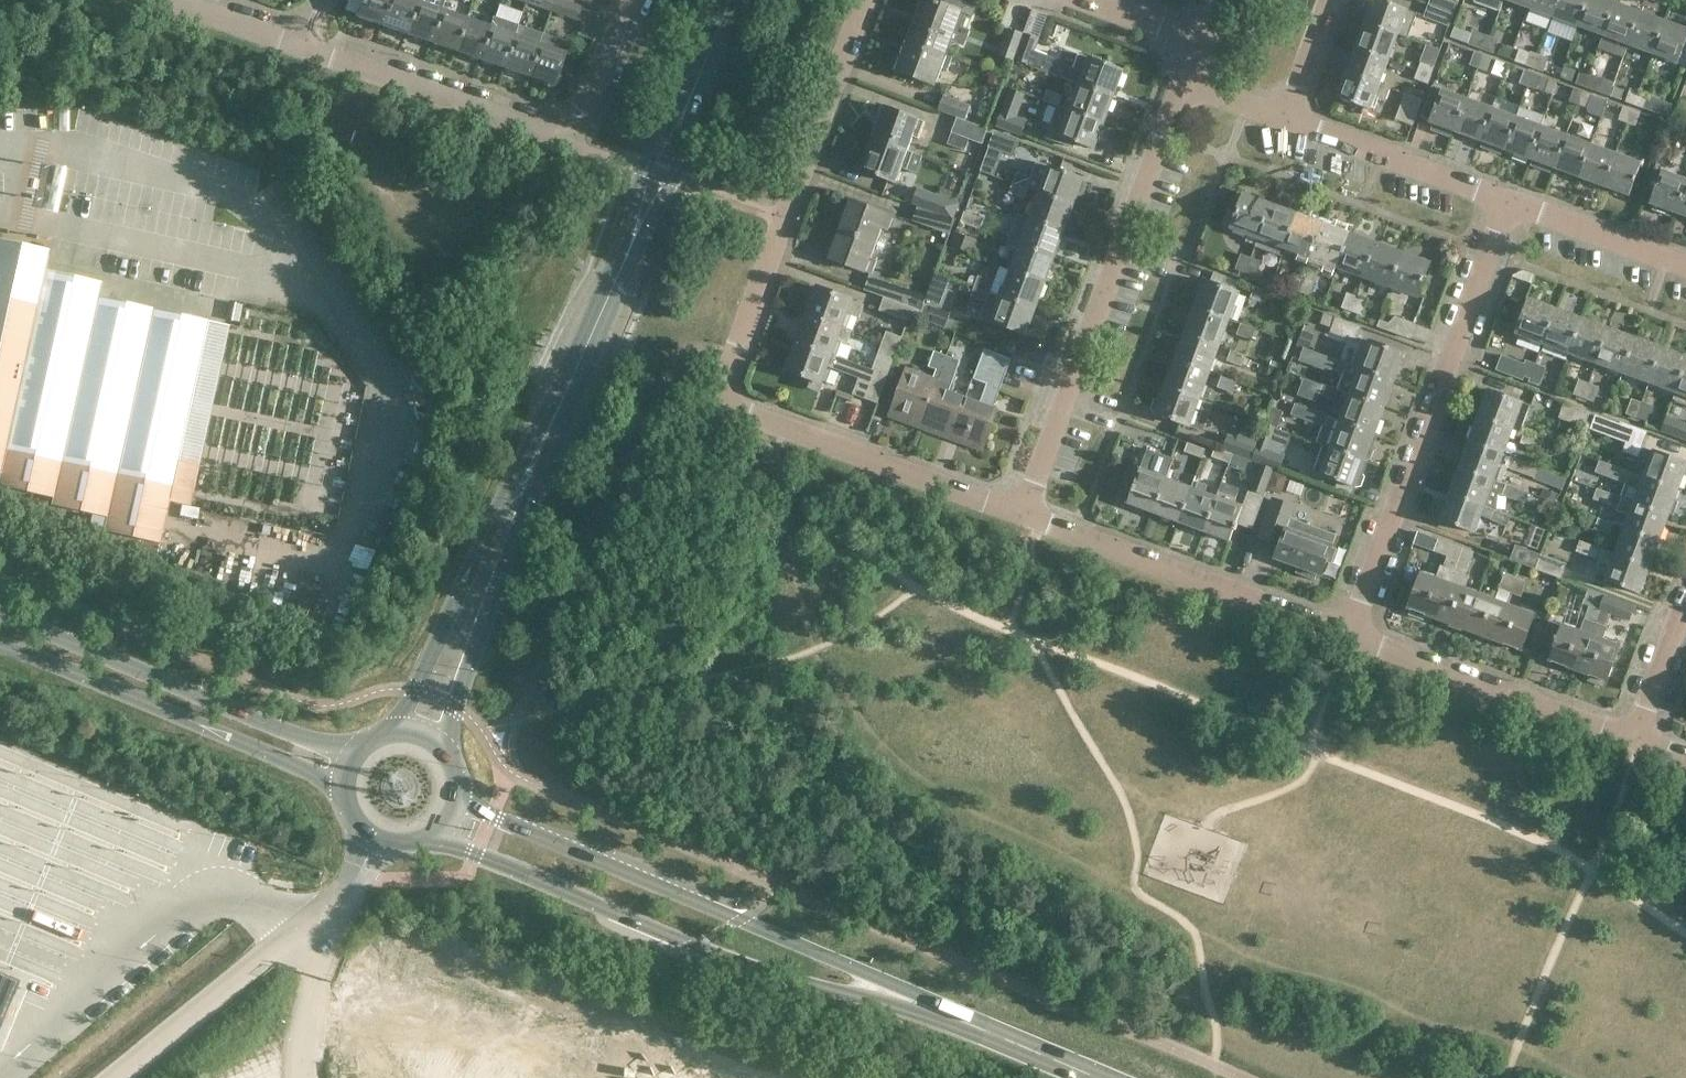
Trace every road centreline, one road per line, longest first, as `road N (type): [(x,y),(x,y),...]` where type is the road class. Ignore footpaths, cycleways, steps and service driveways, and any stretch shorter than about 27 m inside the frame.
road 1 (residential): [(1021,510),(733,399),(738,357),(797,214),(867,0)]
road 2 (secondary): [(984,1033),(495,815),(460,779)]
road 3 (secondary): [(437,836),(731,962),(984,1033)]
road 4 (residential): [(1356,634),(1516,201)]
road 5 (residential): [(1021,510),(1187,80)]
road 6 (secondary): [(358,755),(0,612)]
road 7 (secondary): [(0,647),(347,782)]
road 8 (residential): [(1356,634),(1021,510)]
road 9 (residential): [(1637,738),(1356,634)]
road 10 (unclassified): [(569,143),(304,47)]
road 11 (secondary): [(516,507),(626,265)]
road 12 (secondary): [(516,507),(396,733)]
road 13 (secondary): [(447,751),(516,507)]
road 14 (residential): [(1516,201),(1287,118)]
road 15 (secondary): [(626,265),(676,178),(698,87)]
road 16 (secondary): [(698,87),(654,170),(626,265)]
road 17 (residential): [(1685,264),(1516,201)]
road 18 (residential): [(569,143),(631,0)]
road 19 (unclassified): [(304,47),(166,0)]
road 20 (residential): [(1637,738),(1685,604)]
road 21 (secondary): [(347,782),(353,815),(377,840),(407,846),(437,836)]
road 22 (residential): [(1287,118),(1328,0)]
road 23 (secondary): [(1095,1077),(984,1033)]

